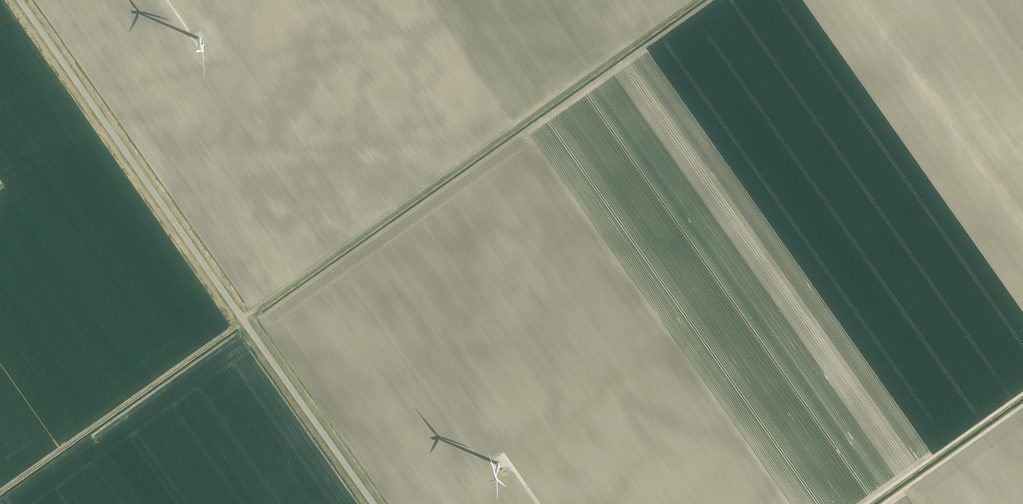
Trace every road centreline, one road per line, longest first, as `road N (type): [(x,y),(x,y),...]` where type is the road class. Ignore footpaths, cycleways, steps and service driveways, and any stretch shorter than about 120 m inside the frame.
road 1 (tertiary): [(374,503),(19,0)]

